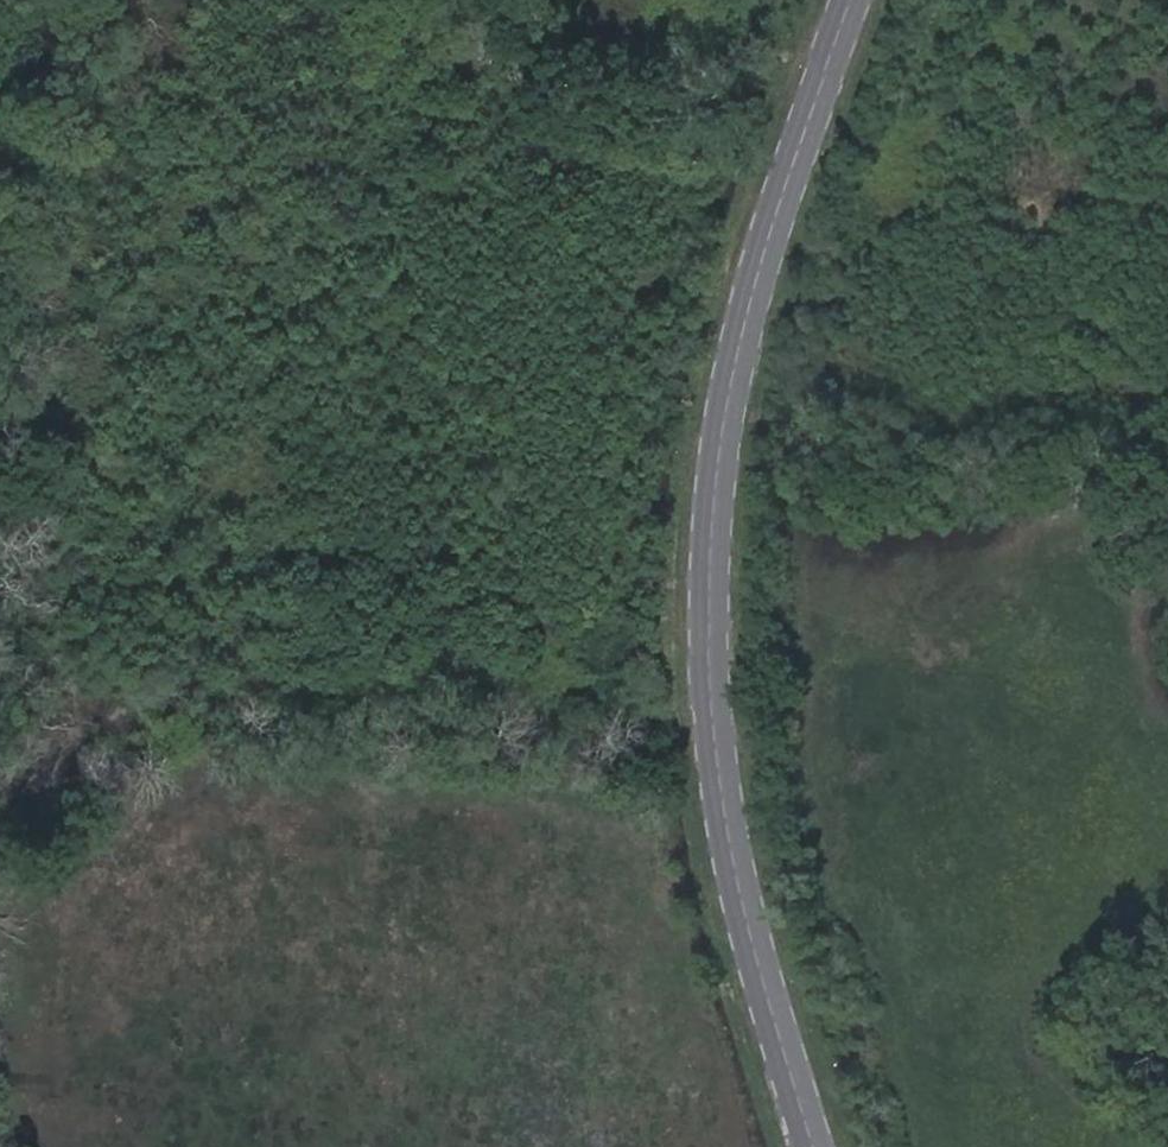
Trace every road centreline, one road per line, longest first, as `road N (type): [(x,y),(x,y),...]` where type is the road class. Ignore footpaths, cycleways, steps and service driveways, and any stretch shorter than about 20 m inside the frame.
road 1 (tertiary): [(852,0),(737,347),(704,567),(718,772),(734,863),(816,1146)]

